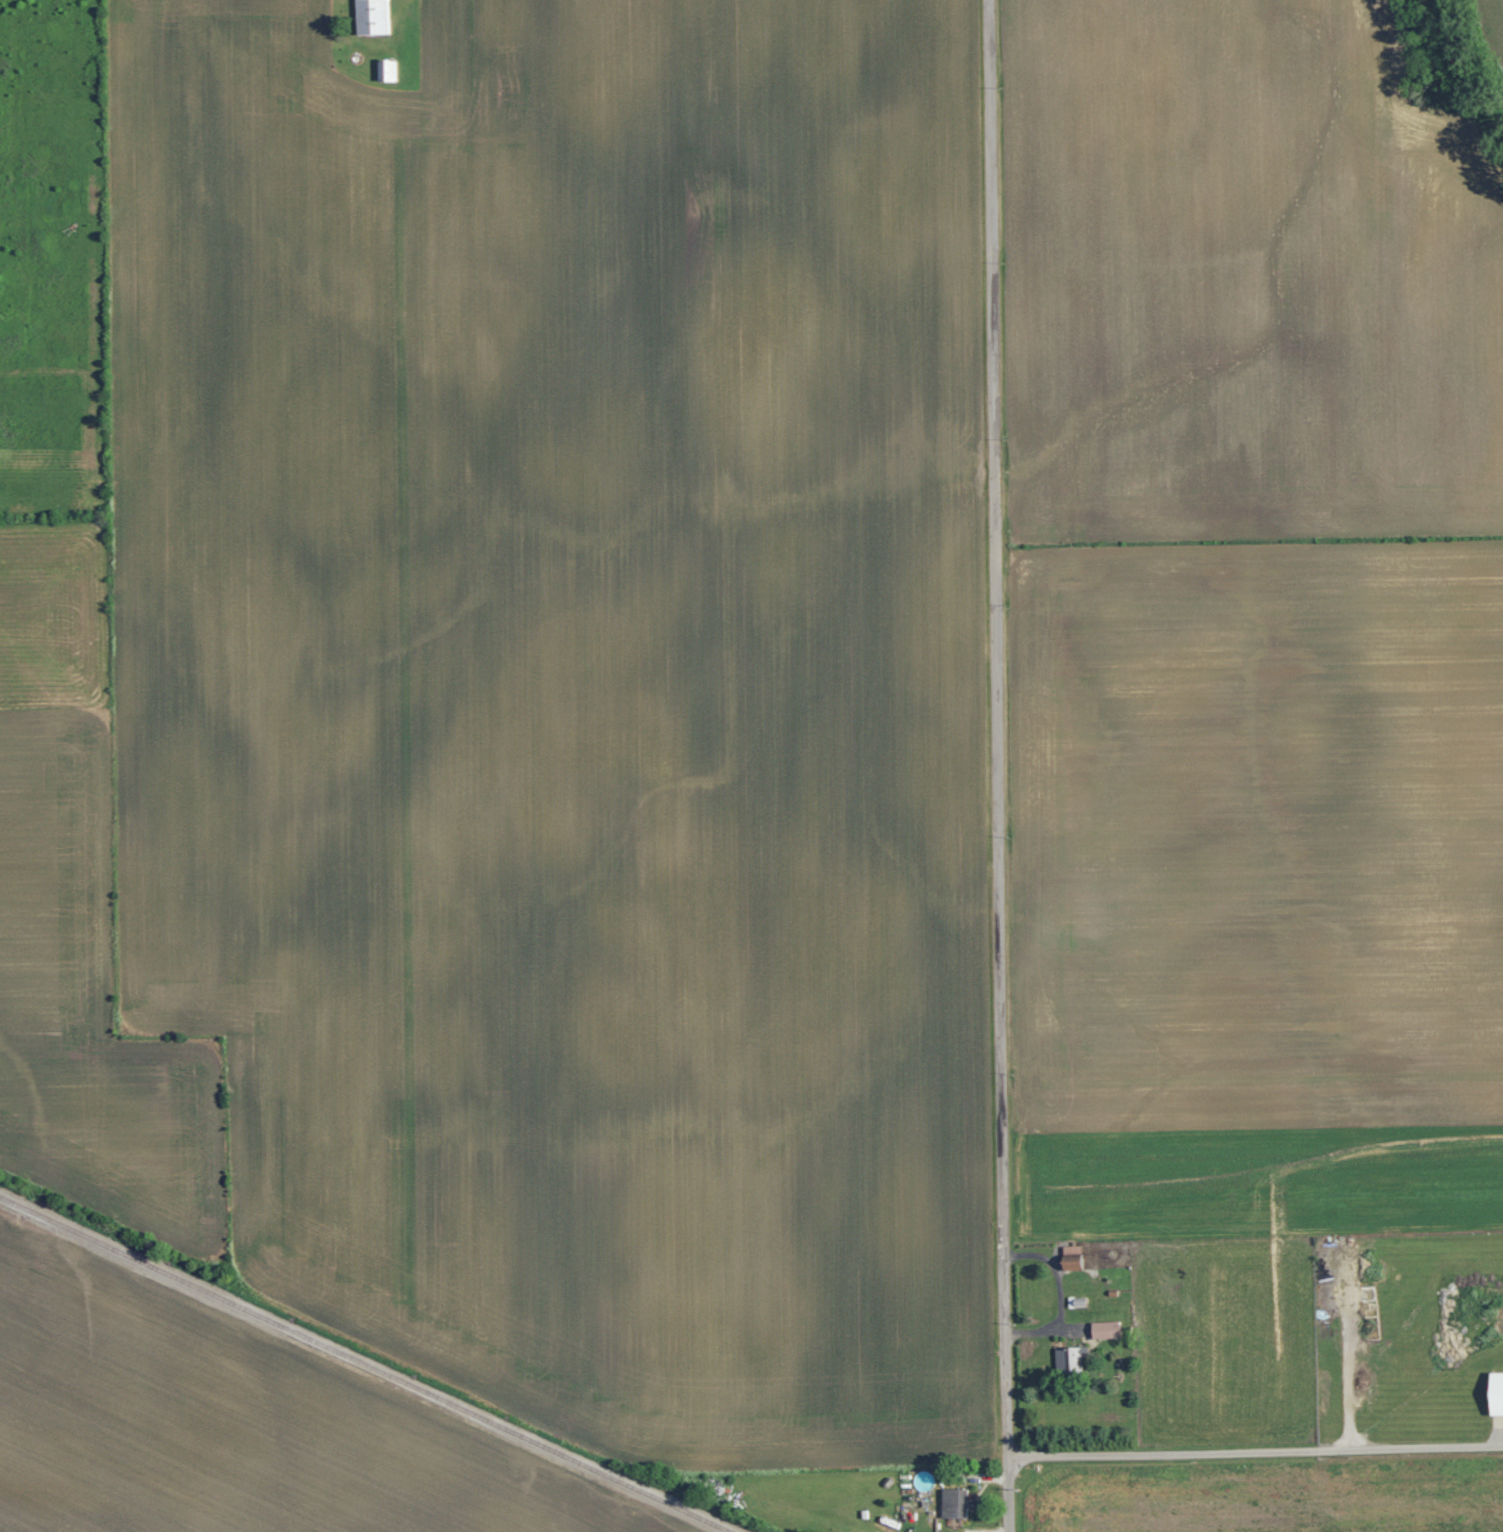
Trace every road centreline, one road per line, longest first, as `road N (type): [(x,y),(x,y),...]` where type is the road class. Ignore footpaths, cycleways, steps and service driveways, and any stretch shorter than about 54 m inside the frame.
road 1 (residential): [(1008,1531),(989,0)]
road 2 (residential): [(1007,1436),(1502,1423)]

